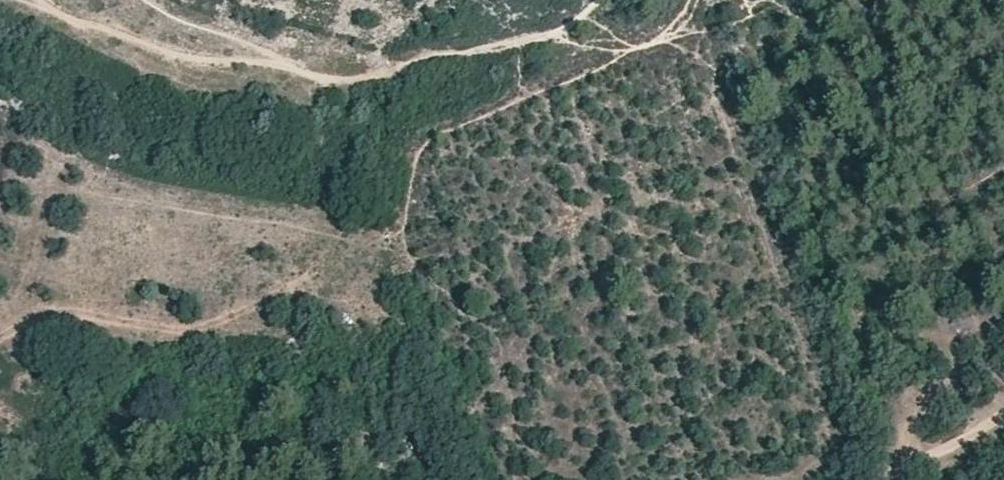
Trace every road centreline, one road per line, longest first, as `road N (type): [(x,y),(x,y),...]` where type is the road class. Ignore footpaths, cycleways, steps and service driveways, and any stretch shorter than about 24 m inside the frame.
road 1 (track): [(42,0),(93,30),(200,64),(371,76),(427,57),(507,49),(582,24),(607,0)]
road 2 (track): [(891,479),(1003,423)]

